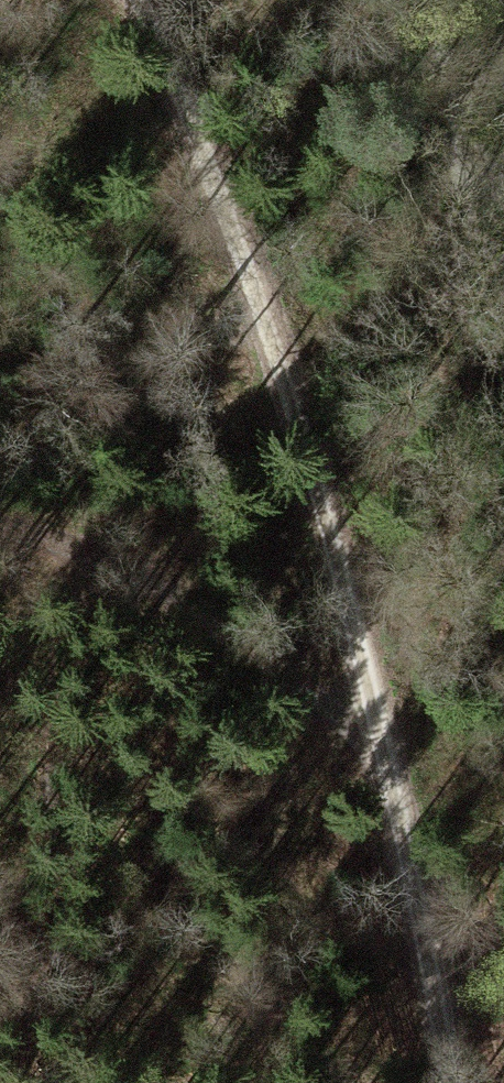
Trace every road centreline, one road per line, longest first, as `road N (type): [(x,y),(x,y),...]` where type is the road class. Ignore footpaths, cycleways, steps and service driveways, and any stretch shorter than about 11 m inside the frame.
road 1 (track): [(431,1082),(354,720),(167,154),(101,0)]

